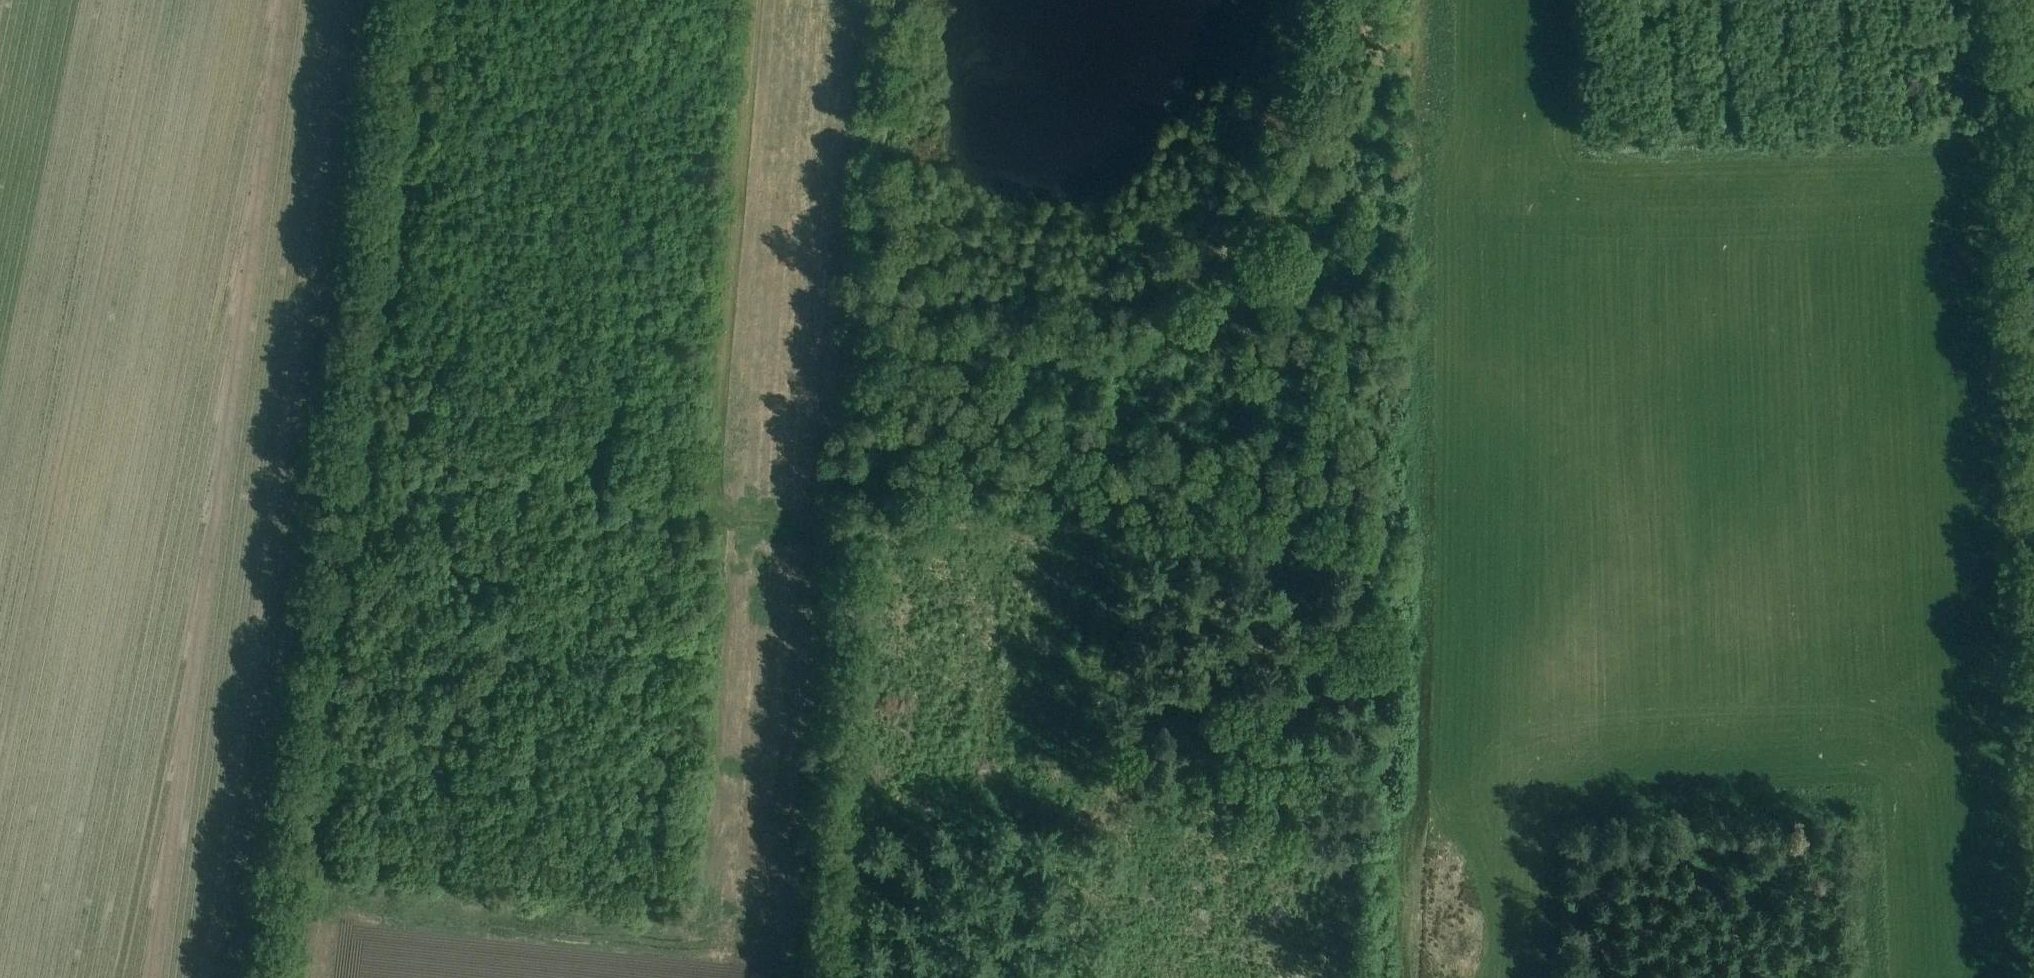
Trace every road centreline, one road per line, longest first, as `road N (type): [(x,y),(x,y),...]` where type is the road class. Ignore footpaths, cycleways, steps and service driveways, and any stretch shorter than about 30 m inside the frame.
road 1 (track): [(759,0),(717,510),(851,525),(817,977)]
road 2 (track): [(2018,0),(2033,404)]

